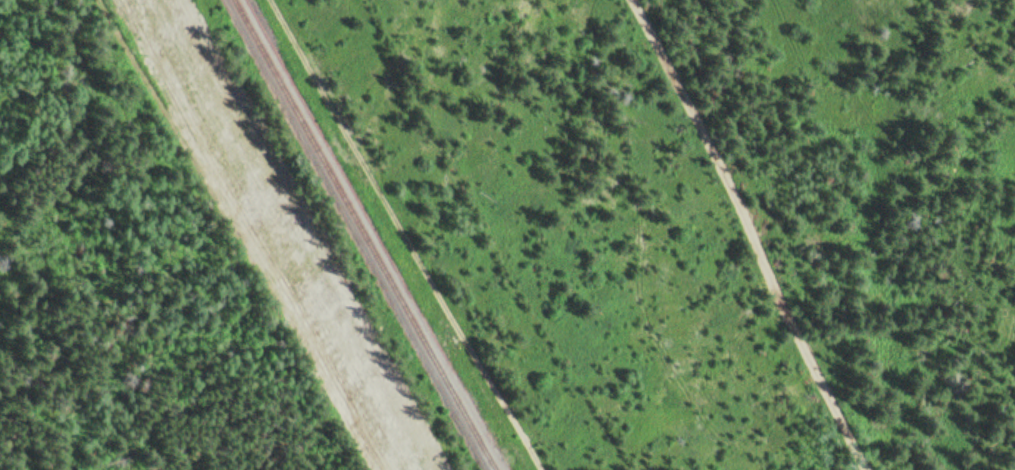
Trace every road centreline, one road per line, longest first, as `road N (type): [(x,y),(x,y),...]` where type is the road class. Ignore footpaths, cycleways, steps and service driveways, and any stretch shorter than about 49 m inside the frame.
road 1 (track): [(545,469),(276,0)]
road 2 (track): [(861,469),(642,0)]

